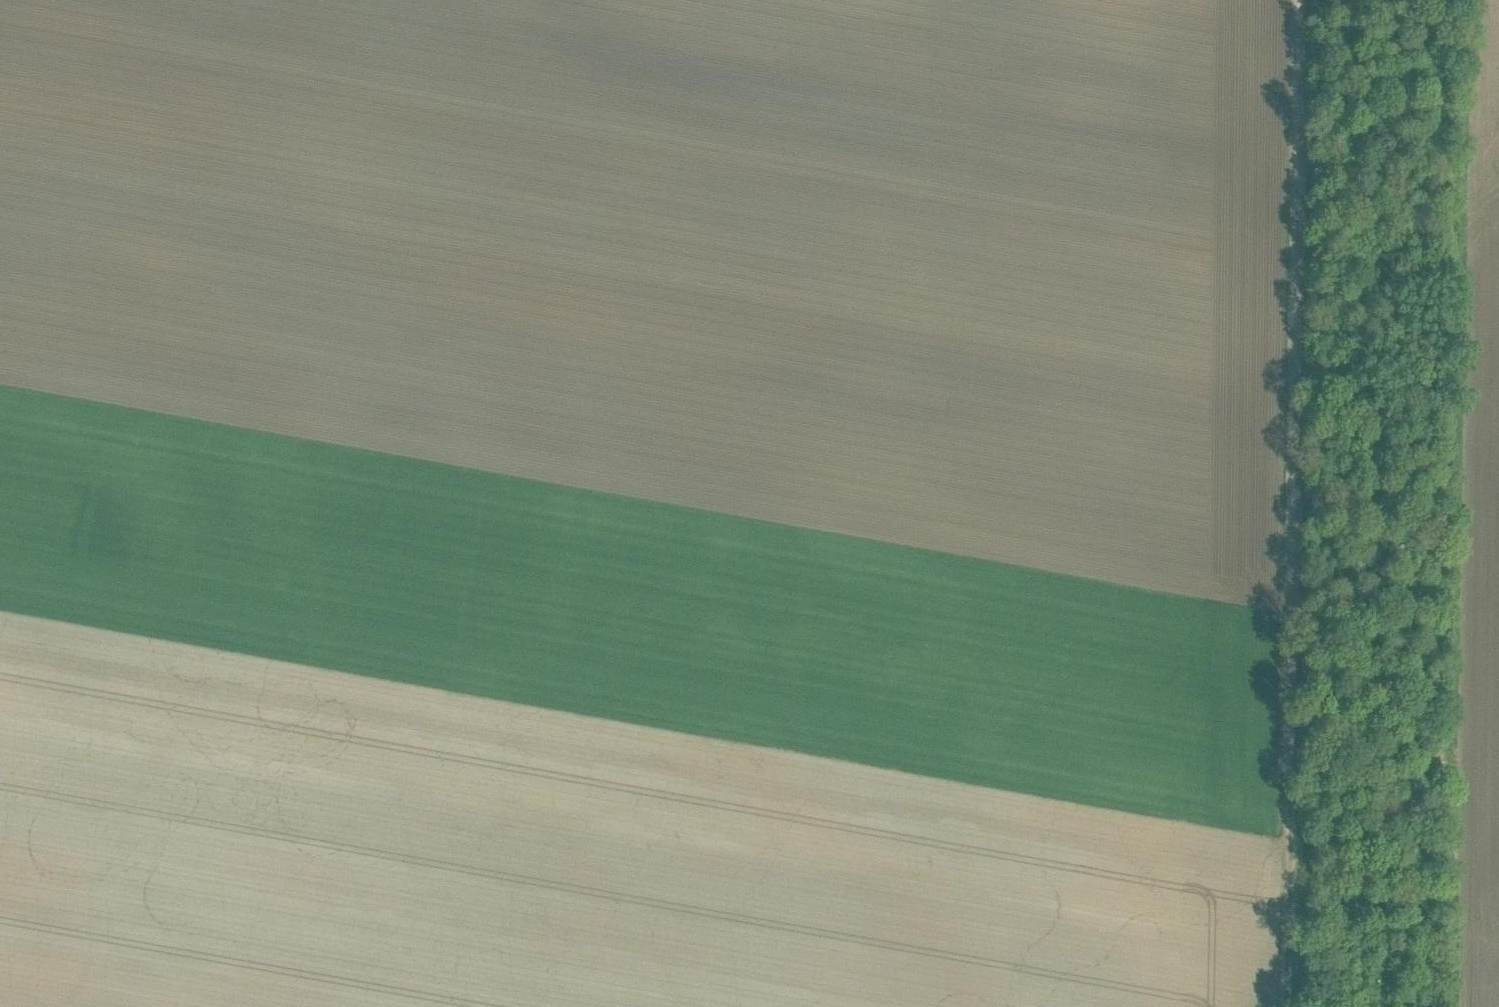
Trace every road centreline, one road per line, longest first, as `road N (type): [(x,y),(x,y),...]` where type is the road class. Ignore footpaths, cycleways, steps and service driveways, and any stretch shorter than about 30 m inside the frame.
road 1 (track): [(1297,0),(1280,1006)]

